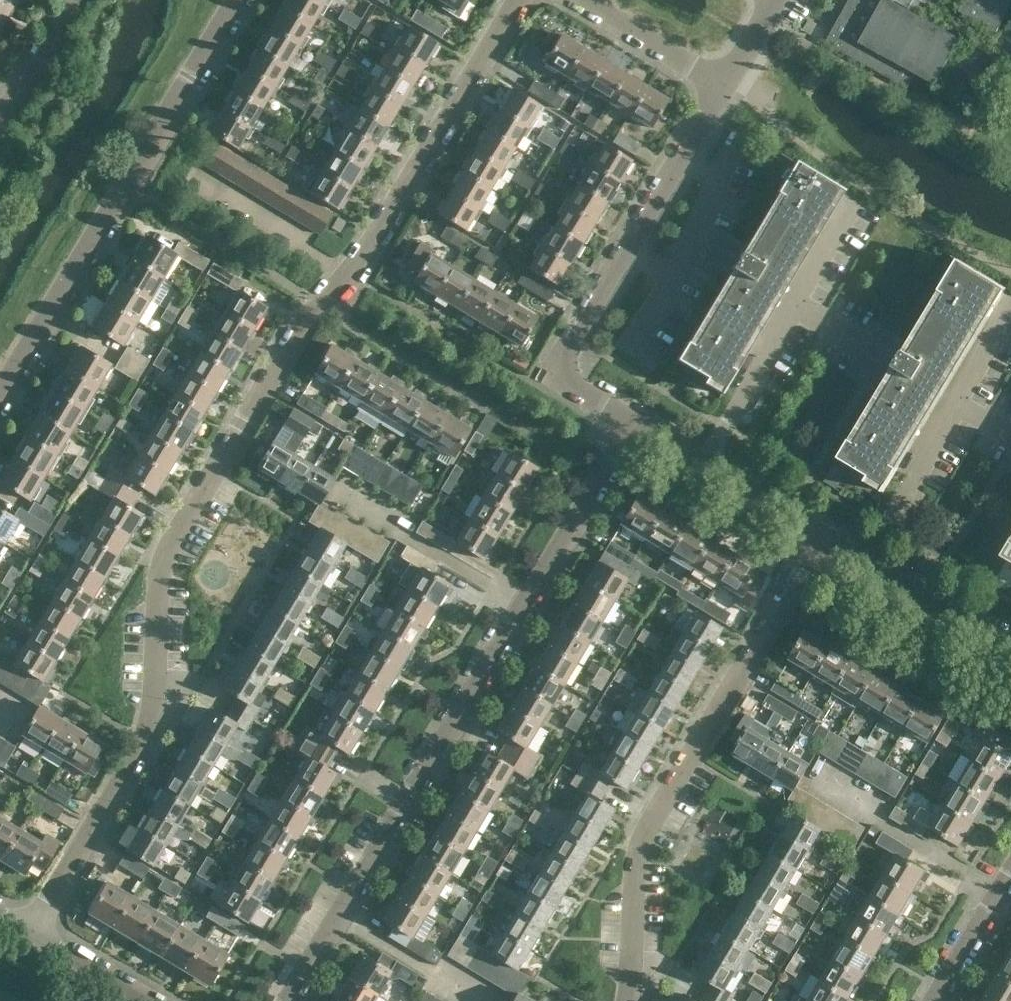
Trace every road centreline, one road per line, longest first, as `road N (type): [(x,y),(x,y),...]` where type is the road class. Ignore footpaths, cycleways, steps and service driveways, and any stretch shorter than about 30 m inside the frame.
road 1 (residential): [(34,925),(154,720),(169,550),(307,314),(347,271)]
road 2 (residential): [(631,1000),(642,827),(821,534)]
road 3 (residential): [(0,391),(241,0)]
road 4 (residential): [(634,422),(555,374),(718,94)]
road 5 (residential): [(342,915),(526,604)]
road 6 (residential): [(347,271),(514,0)]
road 7 (residential): [(703,463),(853,200)]
road 8 (residential): [(868,562),(1010,306)]
road 9 (residential): [(526,604),(335,492)]
road 10 (residential): [(526,604),(634,422)]
road 11 (residential): [(718,94),(561,0)]
road 12 (residential): [(196,182),(347,271)]
road 13 (residential): [(342,915),(489,1000)]
road 14 (residential): [(1010,648),(868,562)]
road 15 (residential): [(162,1000),(34,925)]
road 16 (residential): [(935,1000),(1010,874)]
road 17 (residential): [(821,534),(703,463)]
road 18 (residential): [(0,110),(68,0)]

